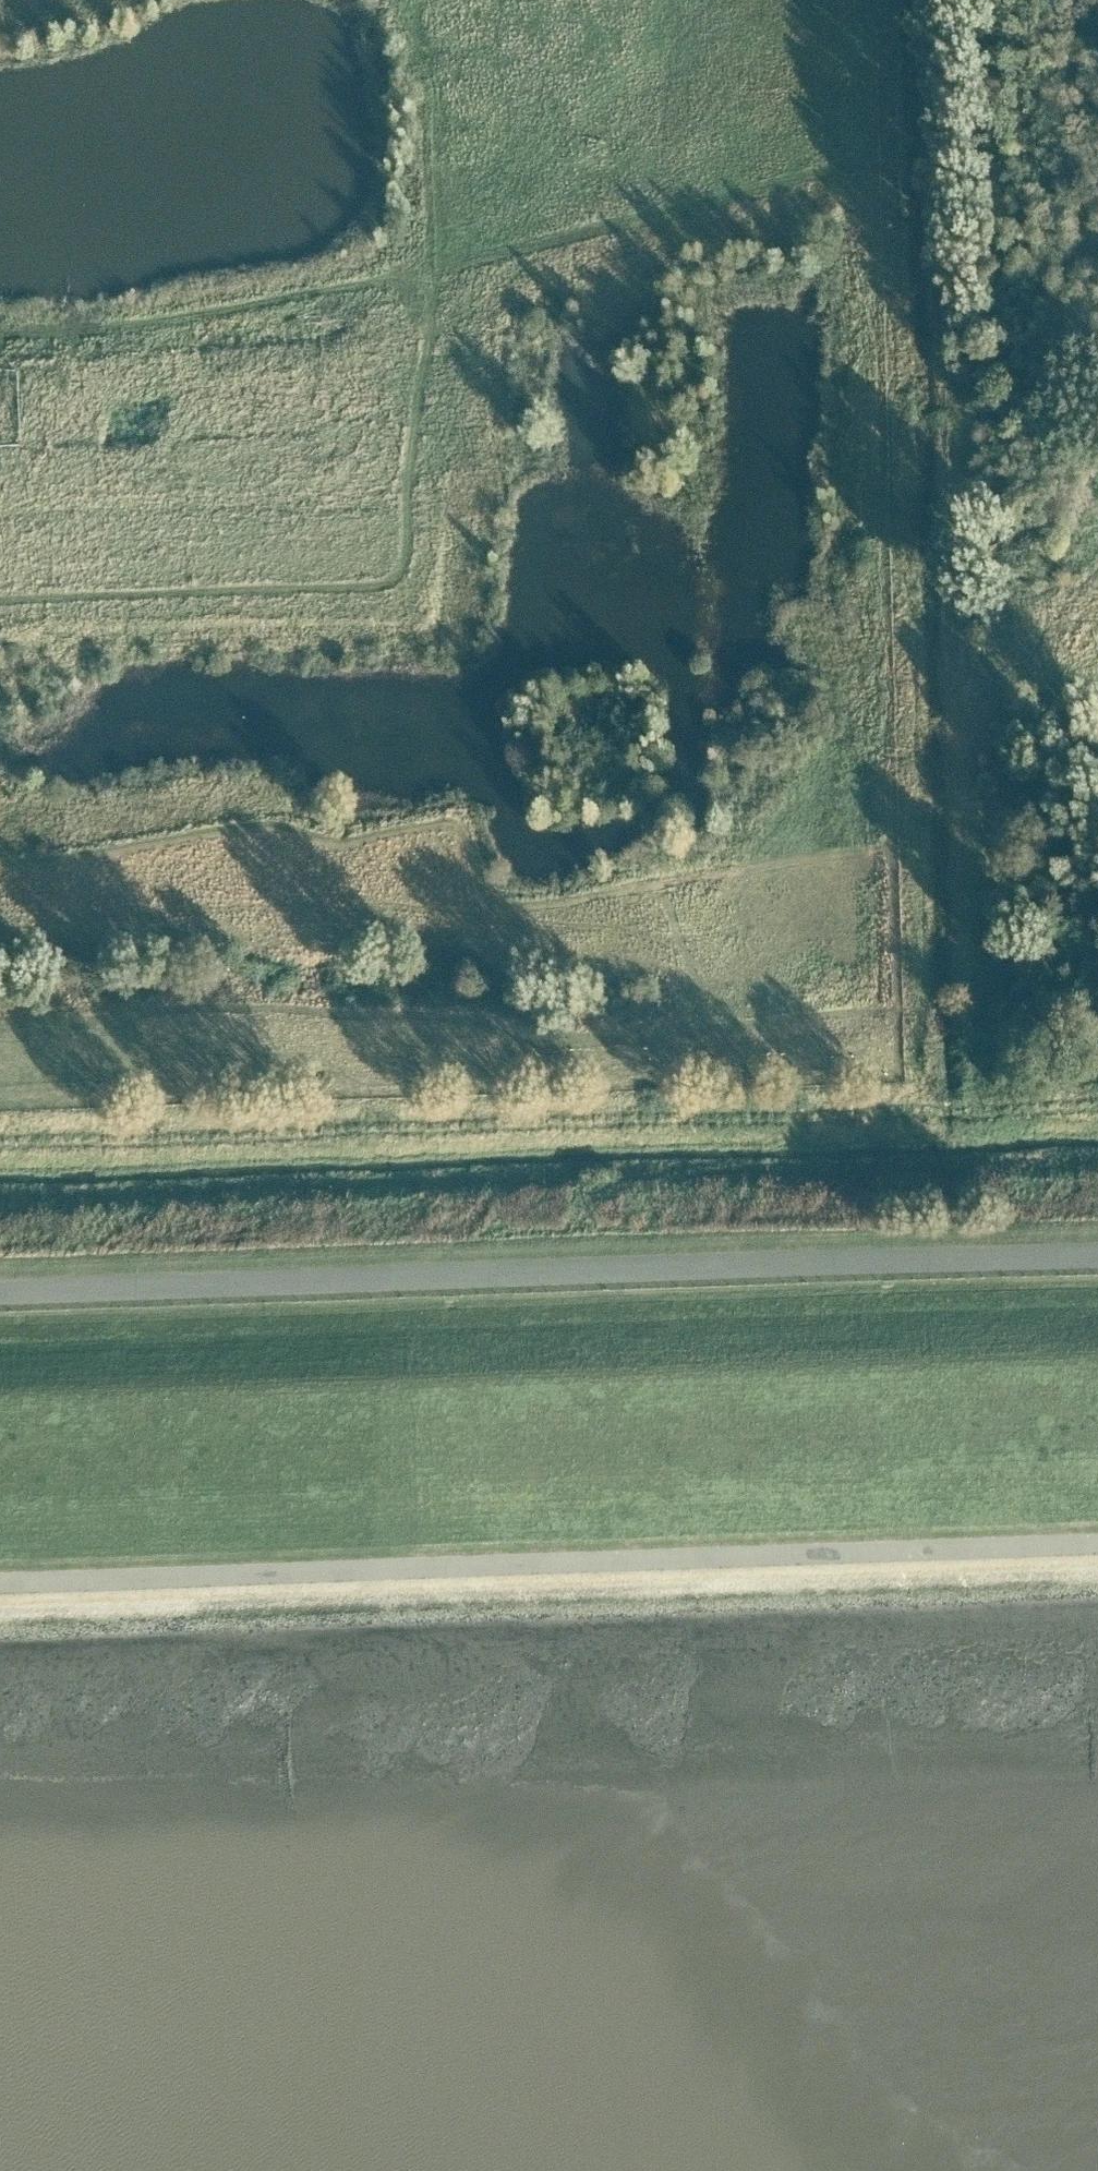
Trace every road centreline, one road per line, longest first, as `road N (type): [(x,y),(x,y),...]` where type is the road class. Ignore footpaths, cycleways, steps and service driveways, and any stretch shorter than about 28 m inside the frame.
road 1 (residential): [(1097,1260),(0,1301)]
road 2 (track): [(1097,1544),(0,1585)]

